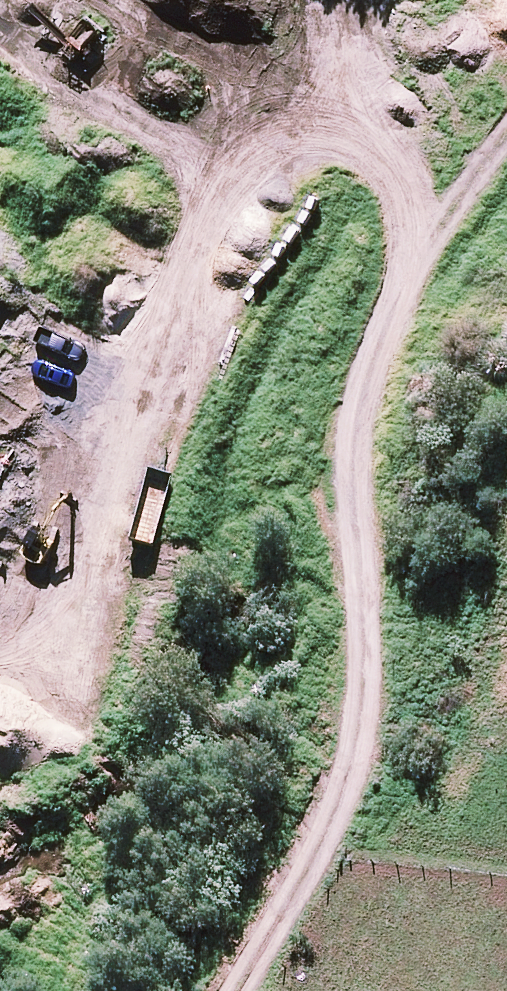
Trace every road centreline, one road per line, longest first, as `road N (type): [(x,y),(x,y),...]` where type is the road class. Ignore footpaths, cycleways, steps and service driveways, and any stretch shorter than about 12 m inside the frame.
road 1 (track): [(237,990),(329,821),(353,758),(364,608),(353,455),(375,346),(403,273),(506,133)]
road 2 (track): [(403,273),(403,207),(385,165),(346,143),(306,147),(268,172),(167,362),(0,605)]
road 3 (track): [(338,0),(361,57),(385,165)]

